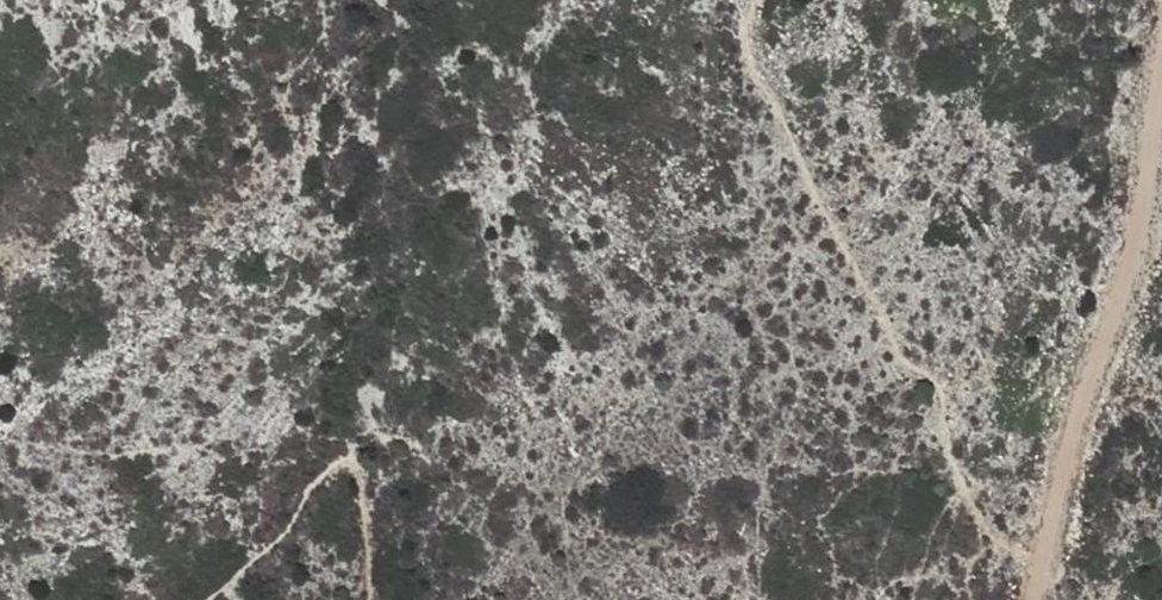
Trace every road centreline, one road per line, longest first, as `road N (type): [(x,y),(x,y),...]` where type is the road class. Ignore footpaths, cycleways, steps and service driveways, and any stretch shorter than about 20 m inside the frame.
road 1 (track): [(1161,48),(1147,126),(1147,240),(1103,326),(1039,599)]

